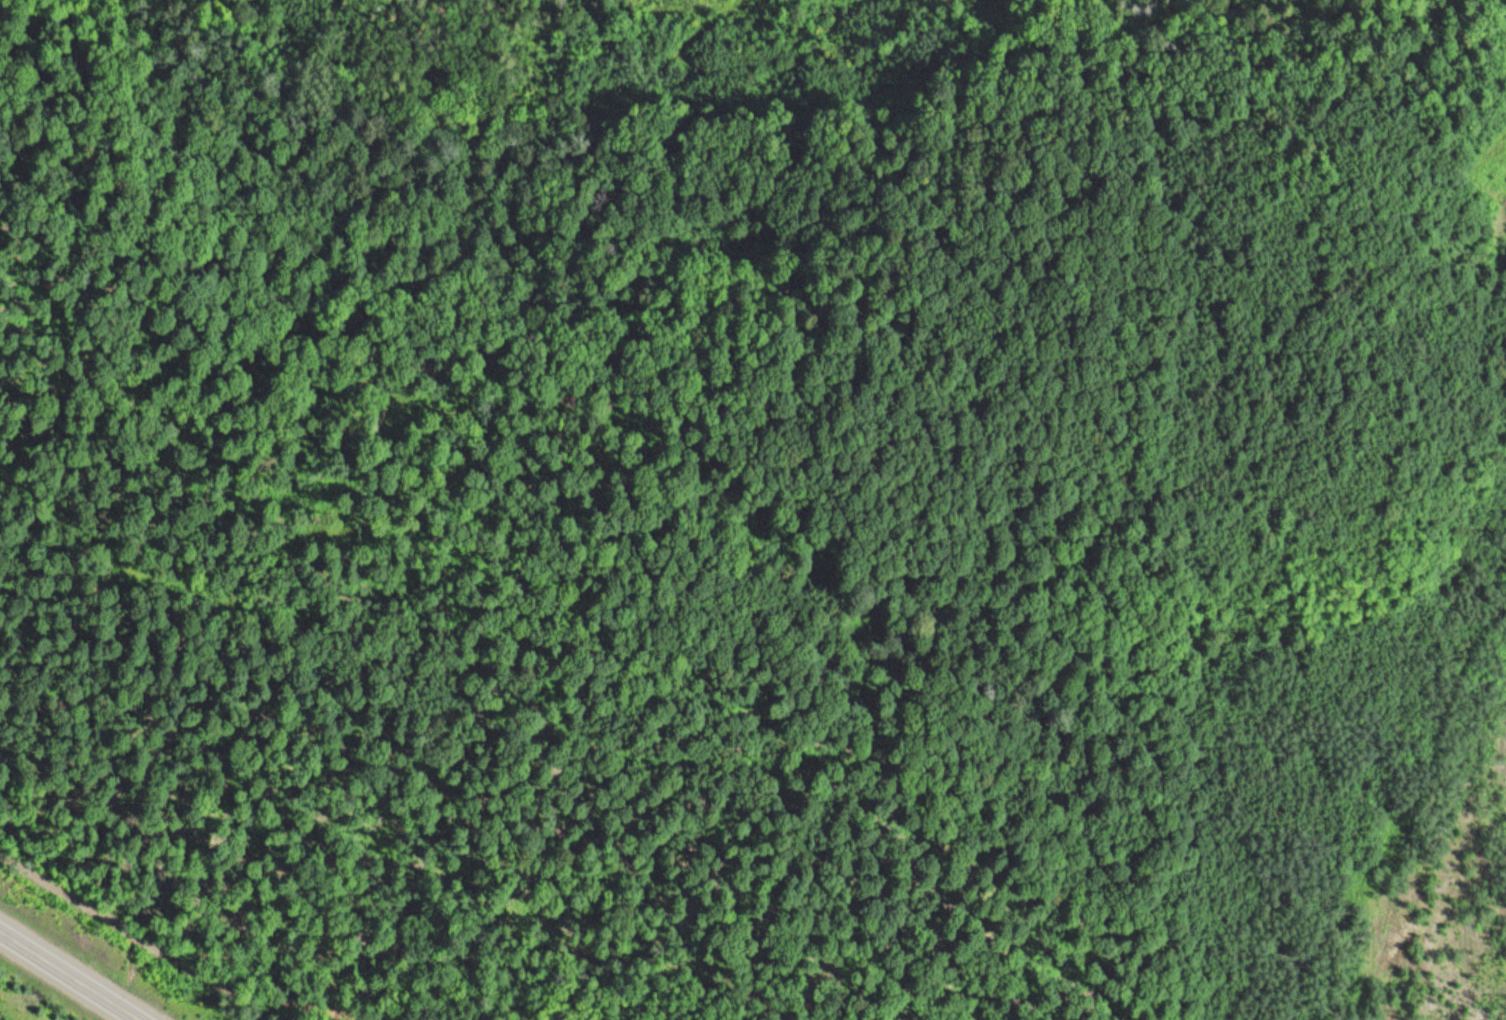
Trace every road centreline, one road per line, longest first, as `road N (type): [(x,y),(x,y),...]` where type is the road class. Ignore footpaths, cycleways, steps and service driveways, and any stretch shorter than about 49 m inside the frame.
road 1 (secondary): [(144,1019),(0,929)]

